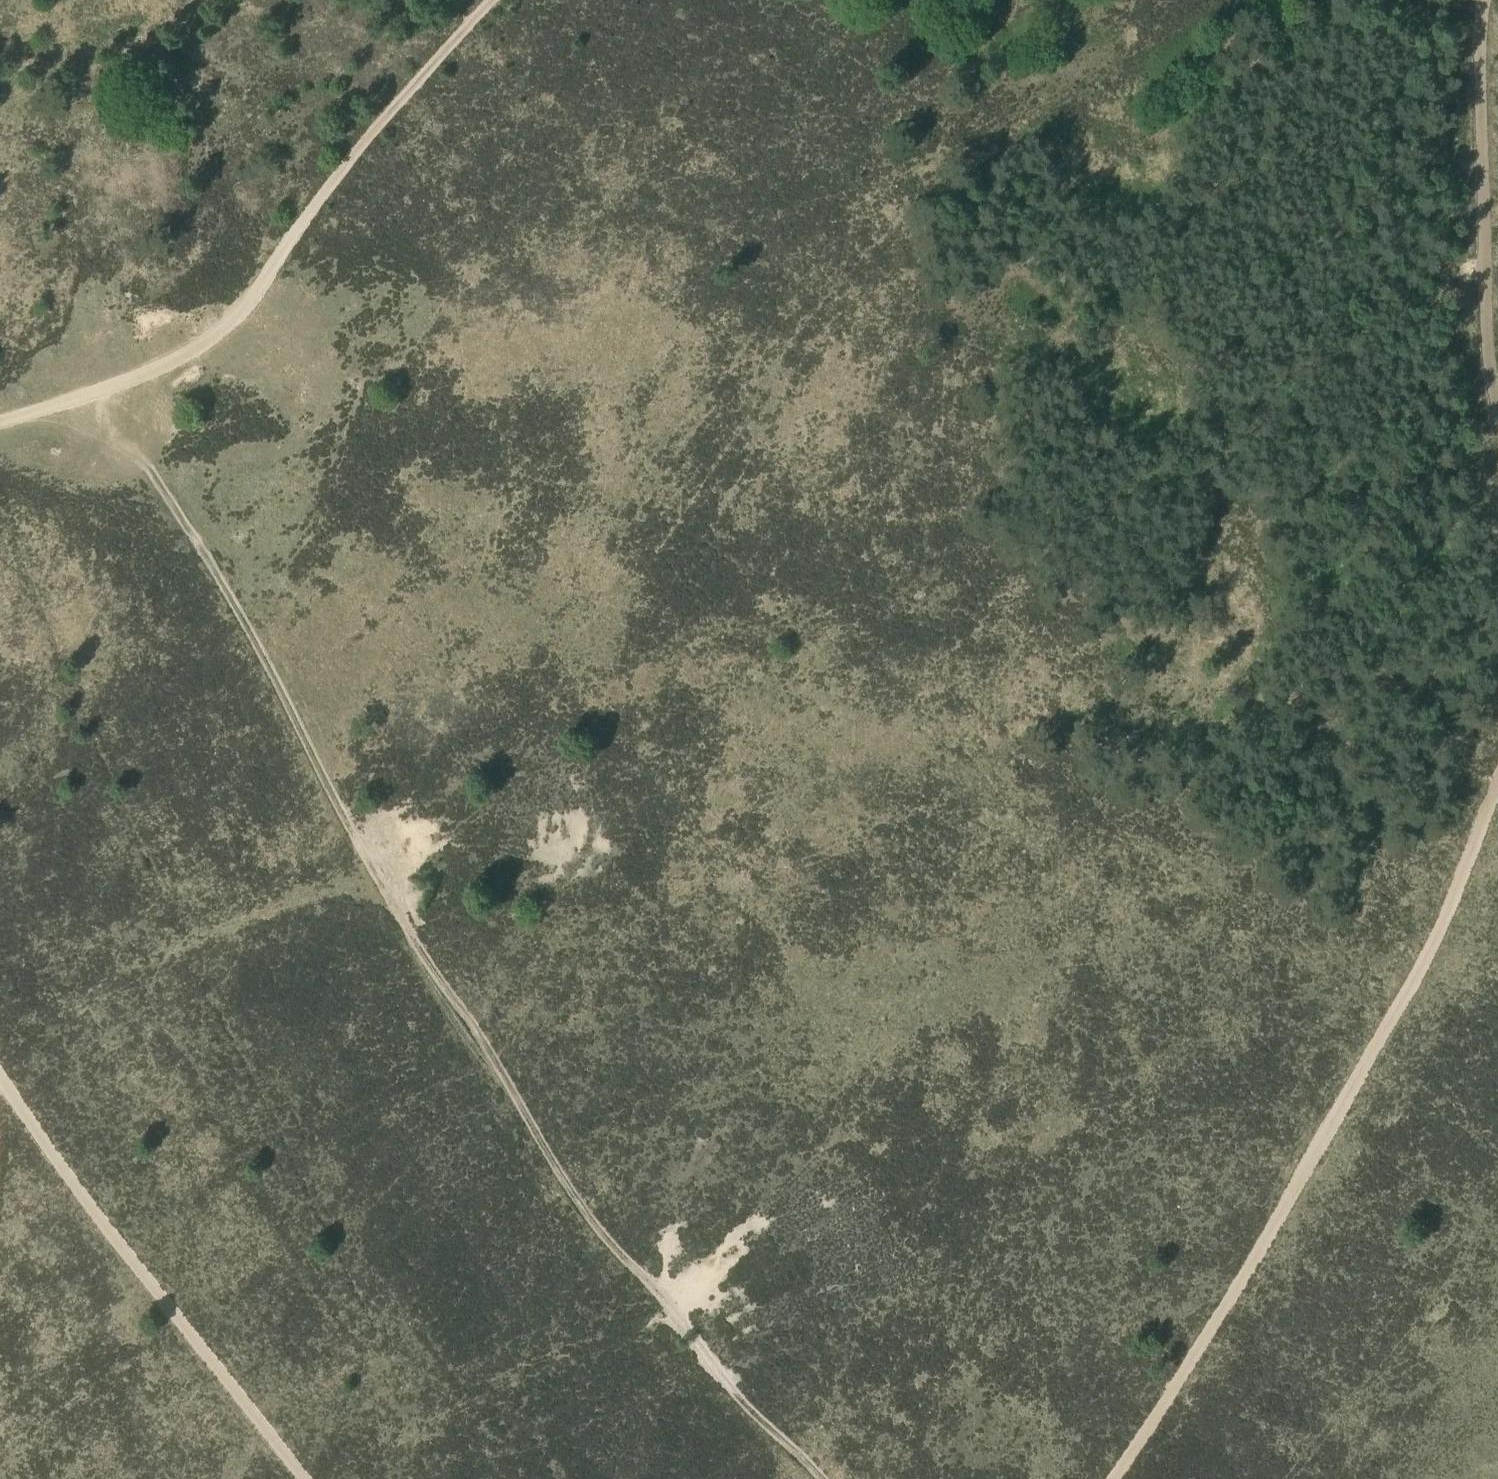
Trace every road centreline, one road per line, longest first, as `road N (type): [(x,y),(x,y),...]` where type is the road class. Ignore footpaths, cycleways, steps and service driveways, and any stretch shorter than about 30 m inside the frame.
road 1 (track): [(88,406),(151,471),(200,550),(413,941),(502,1069),(587,1214),(670,1302),(719,1377),(823,1478)]
road 2 (track): [(1110,1478),(1211,1328),(1380,1040),(1429,952),(1497,785)]
road 3 (track): [(0,425),(122,391),(234,321),(320,195),(492,0)]
road 4 (track): [(0,1080),(75,1190),(301,1478)]
road 5 (track): [(1483,0),(1484,336),(1497,407)]

